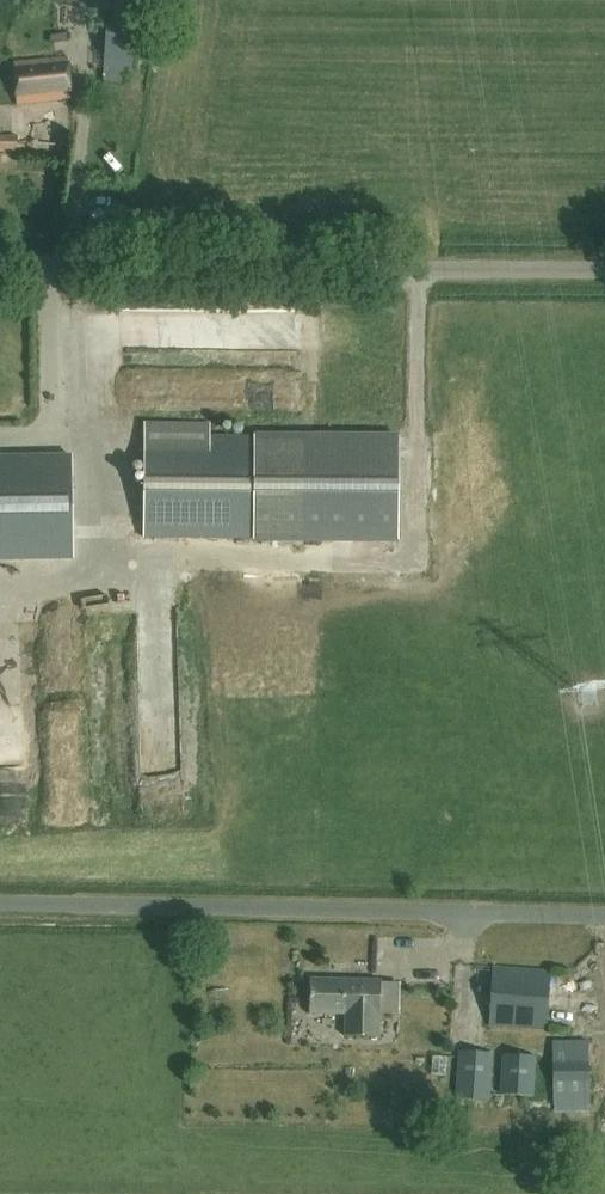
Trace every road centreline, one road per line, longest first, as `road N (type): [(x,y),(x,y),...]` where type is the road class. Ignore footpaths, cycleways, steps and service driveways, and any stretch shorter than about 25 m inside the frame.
road 1 (unclassified): [(604,911),(0,901)]
road 2 (unclassified): [(0,262),(604,267)]

